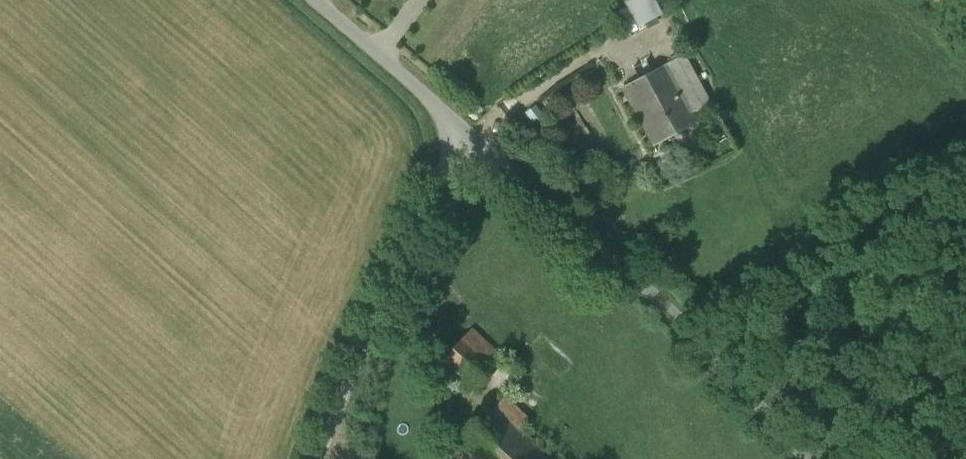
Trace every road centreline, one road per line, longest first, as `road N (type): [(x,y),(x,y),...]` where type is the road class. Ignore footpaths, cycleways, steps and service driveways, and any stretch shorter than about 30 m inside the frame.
road 1 (unclassified): [(469,121),(704,322),(826,458)]
road 2 (unclassified): [(469,121),(374,323),(325,458)]
road 3 (unclassified): [(335,0),(469,121)]

